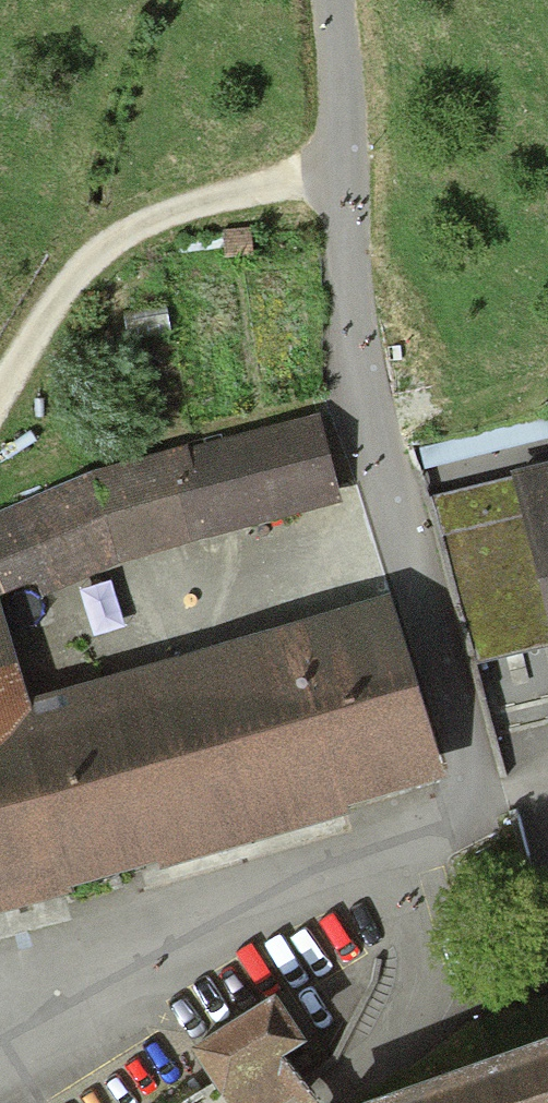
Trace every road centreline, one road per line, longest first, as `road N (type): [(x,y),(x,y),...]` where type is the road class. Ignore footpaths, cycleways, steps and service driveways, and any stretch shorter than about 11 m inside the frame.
road 1 (residential): [(331,0),(336,267),(348,373),(442,672),(465,796),(409,847),(250,920),(0,1057)]
road 2 (track): [(335,175),(255,188),(100,248),(0,383)]

